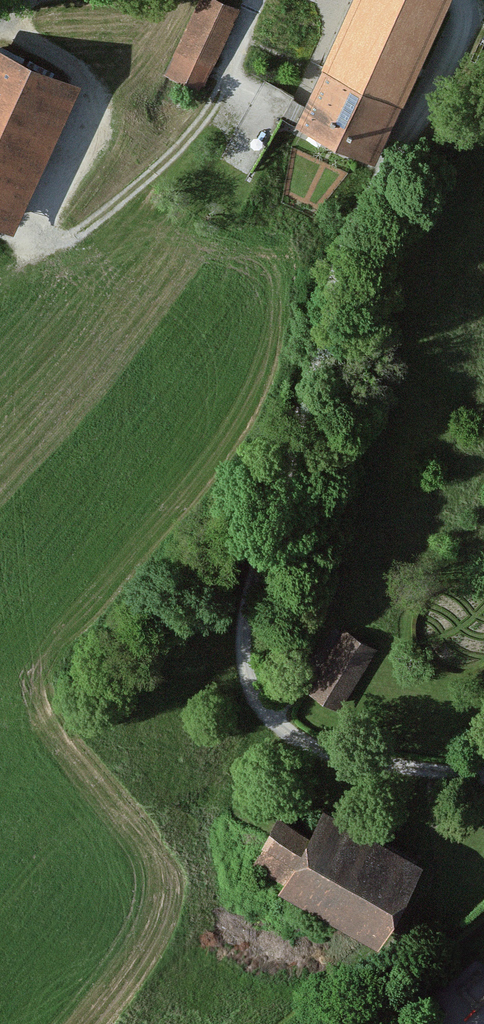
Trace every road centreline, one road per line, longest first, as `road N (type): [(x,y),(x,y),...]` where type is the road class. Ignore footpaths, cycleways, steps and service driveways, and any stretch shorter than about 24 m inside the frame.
road 1 (track): [(250,691),(241,653),(245,611),(353,223),(463,41),(467,0)]
road 2 (track): [(256,0),(205,118),(122,197),(71,233),(47,236),(42,208),(80,122)]
road 3 (residential): [(483,777),(380,766),(305,746),(270,720),(250,691)]
road 4 (track): [(270,720),(392,559)]
road 5 (track): [(0,29),(90,69),(95,83),(80,122)]

